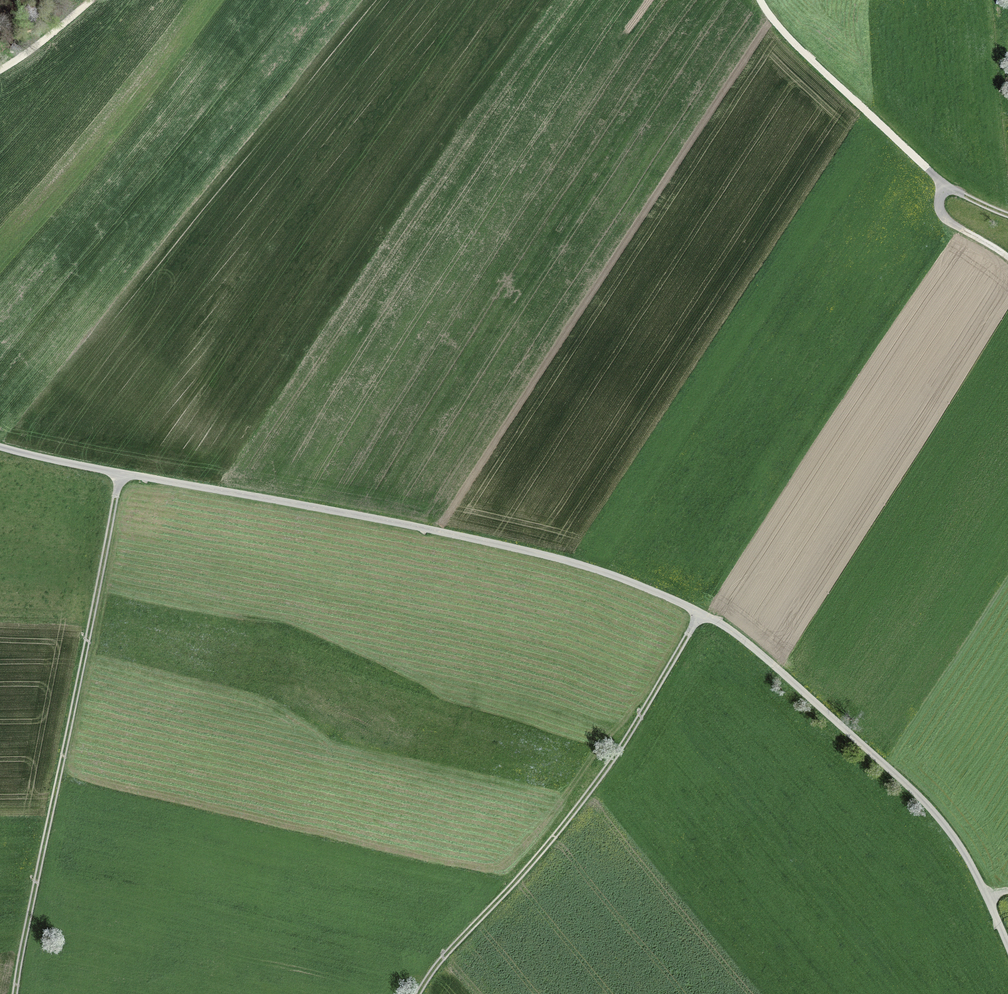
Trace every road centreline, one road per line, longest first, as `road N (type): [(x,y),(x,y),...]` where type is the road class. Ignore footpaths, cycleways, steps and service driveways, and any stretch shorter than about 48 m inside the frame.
road 1 (residential): [(1007,946),(966,856),(932,809),(740,637),(667,597),(499,545),(0,447)]
road 2 (track): [(16,993),(120,474)]
road 3 (track): [(700,614),(575,815),(410,993)]
road 4 (track): [(945,186),(806,54),(761,0)]

